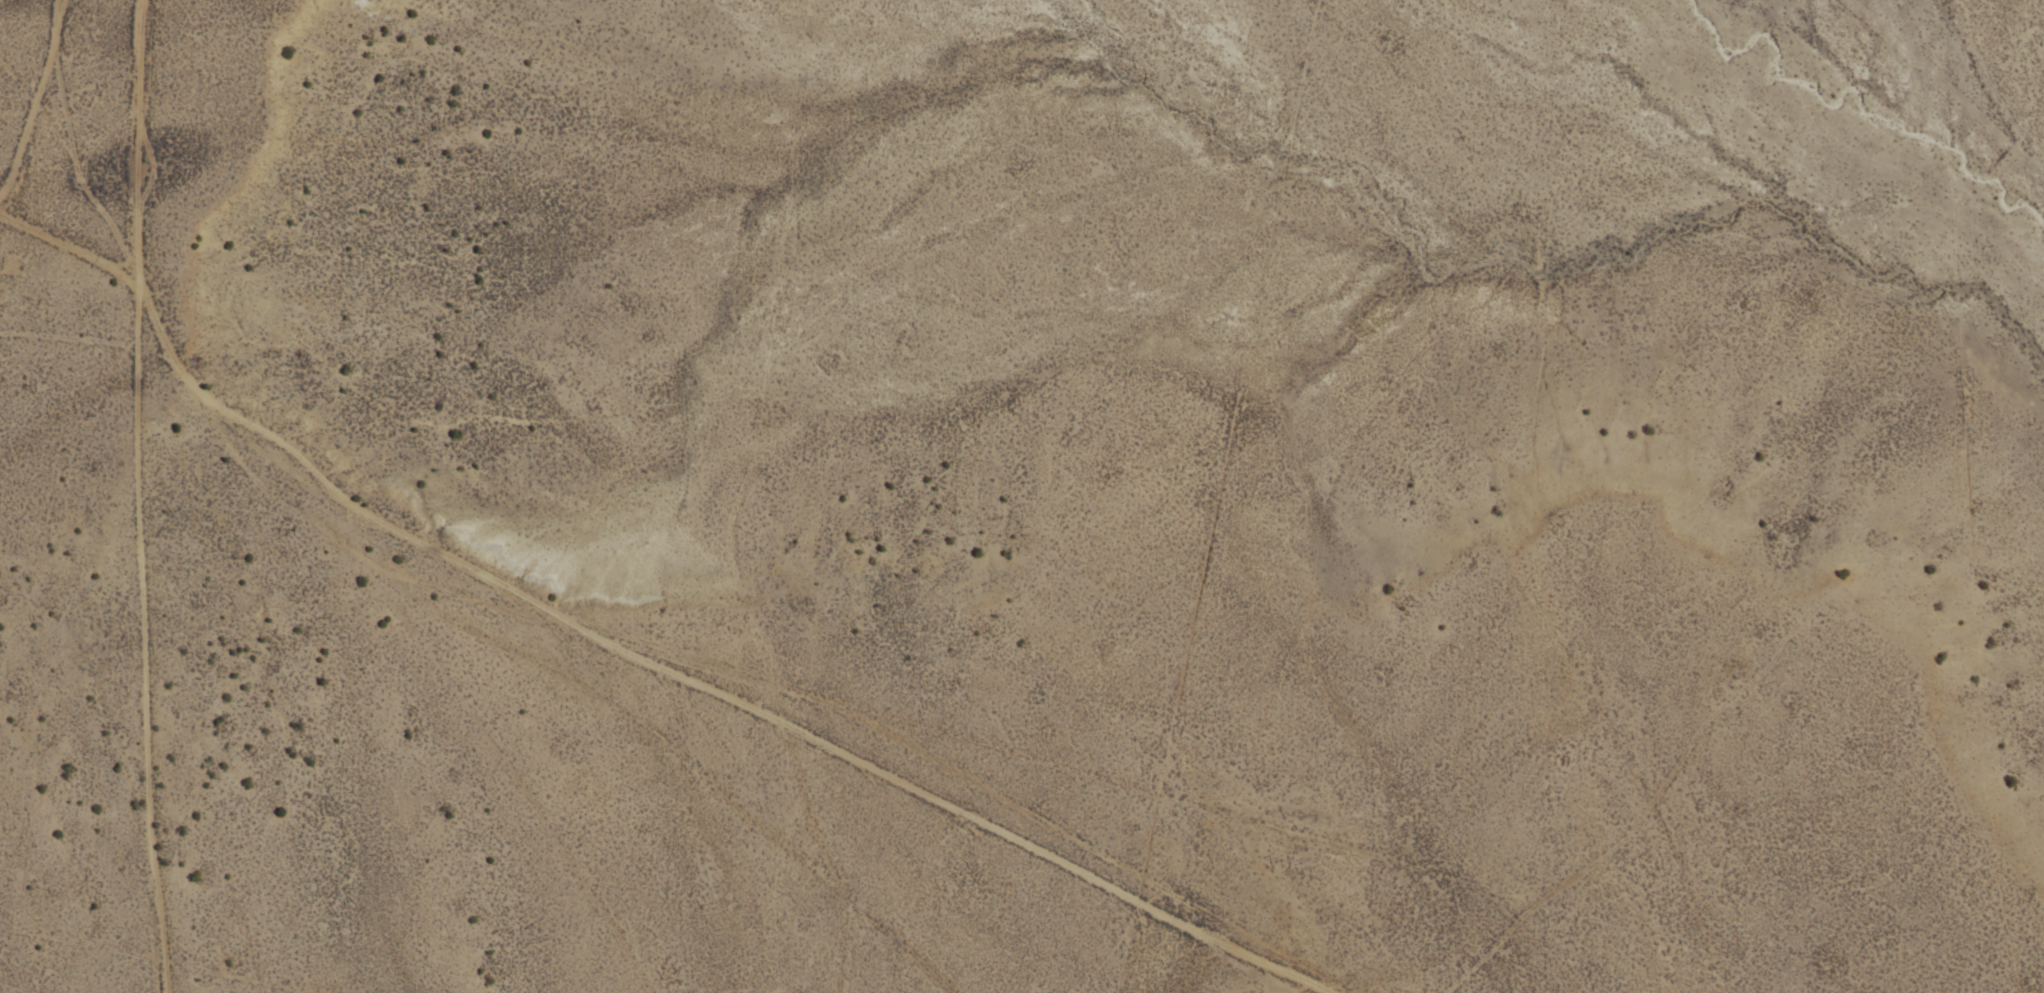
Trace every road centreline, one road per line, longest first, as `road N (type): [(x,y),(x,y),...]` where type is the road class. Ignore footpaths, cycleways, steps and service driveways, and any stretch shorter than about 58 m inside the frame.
road 1 (track): [(1320,992),(704,688),(600,646),(346,505),(280,439),(208,399),(174,365),(136,285),(146,0)]

